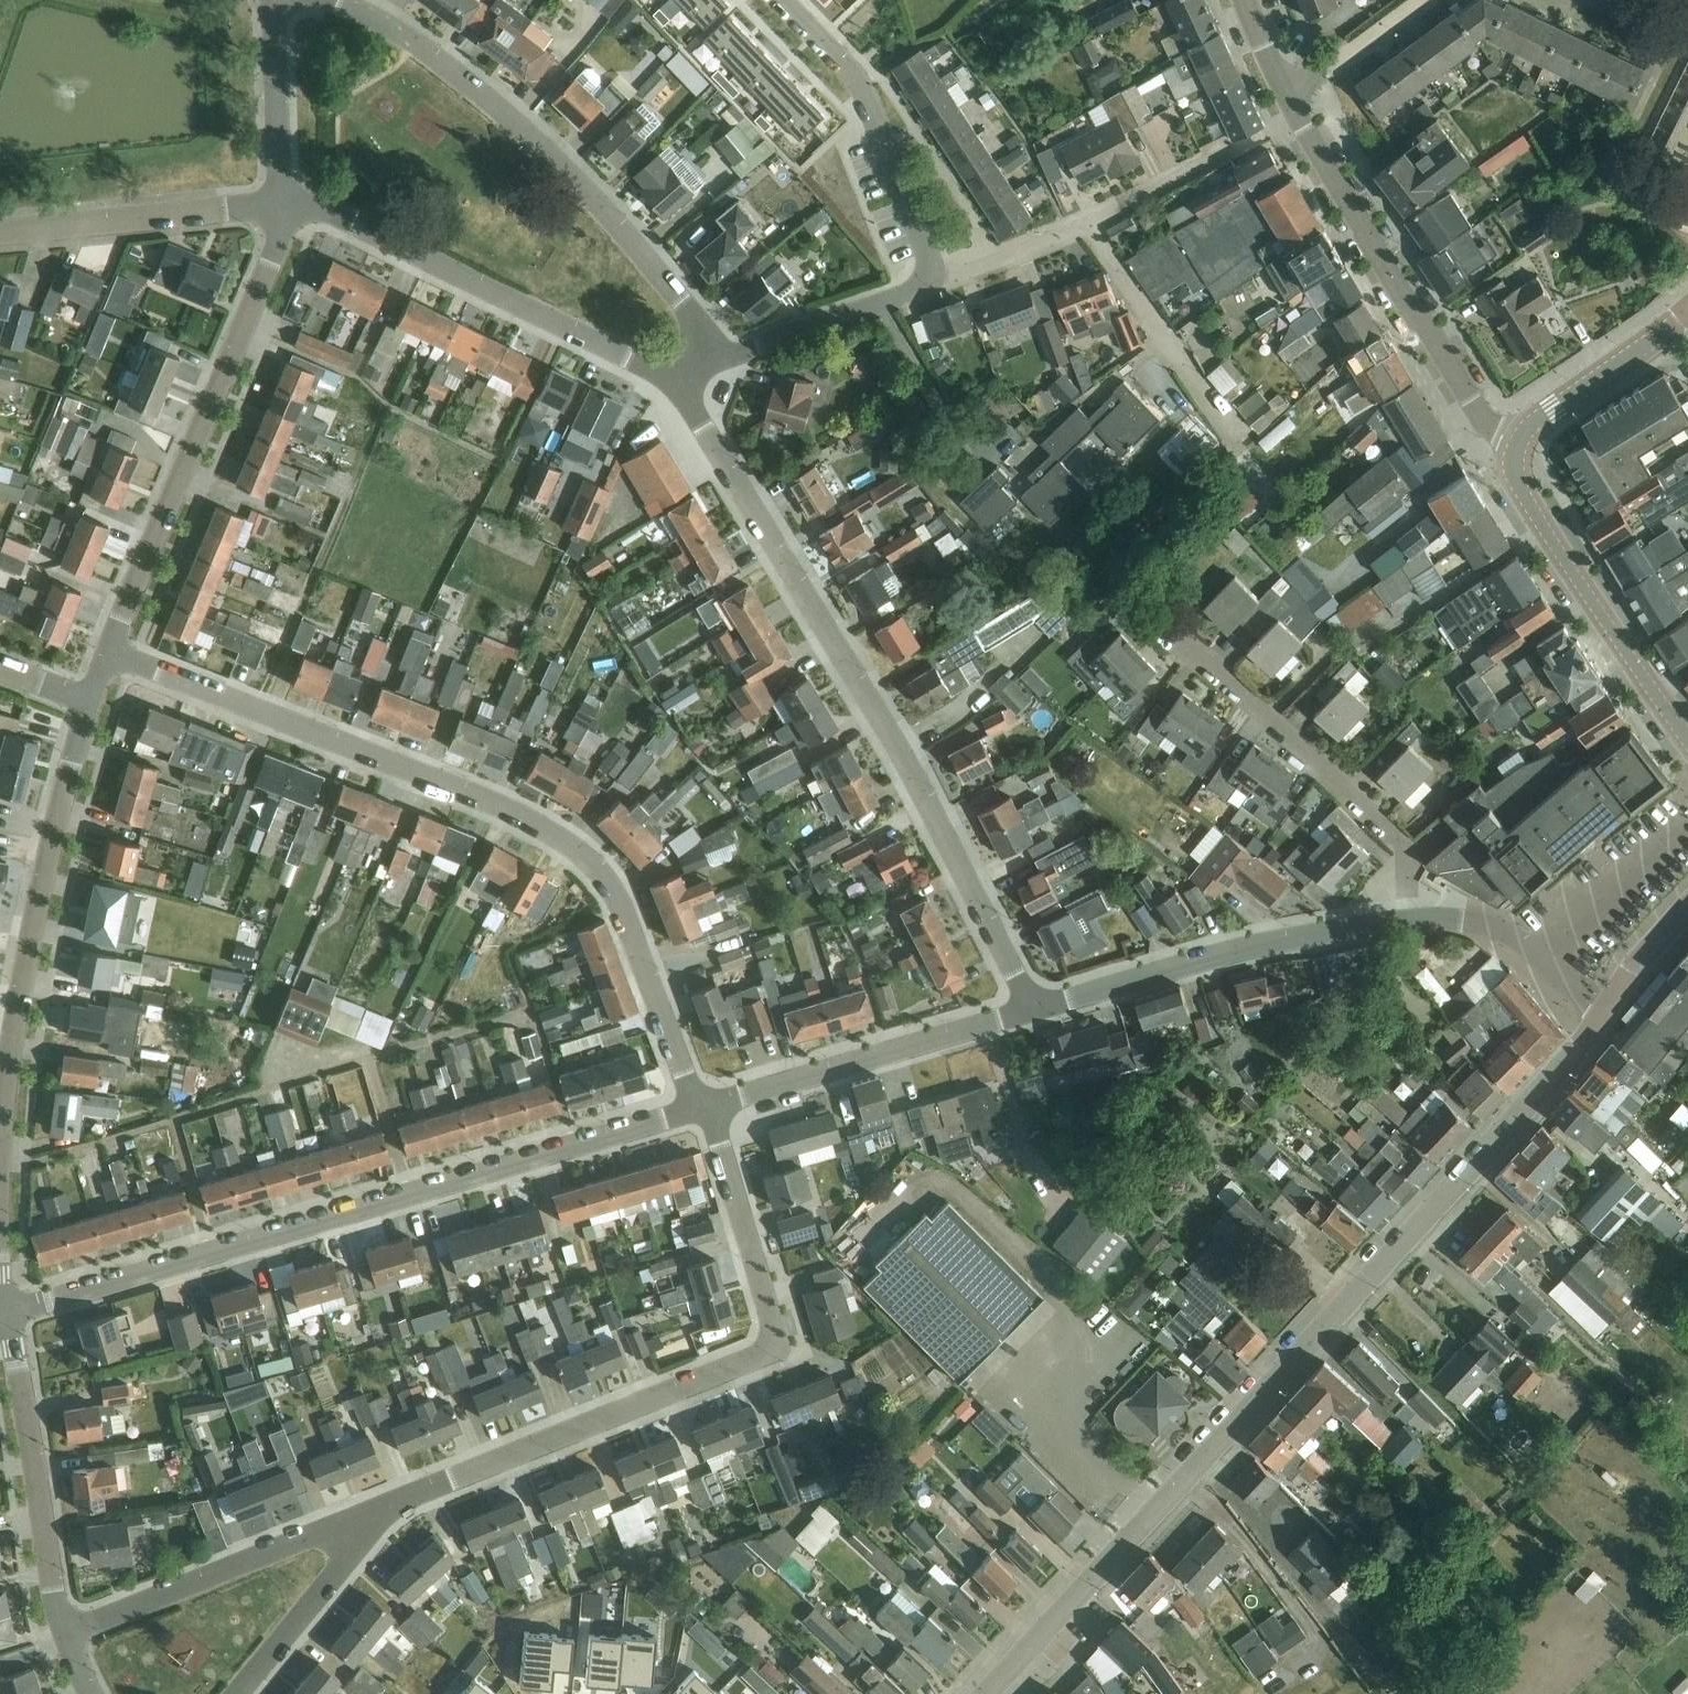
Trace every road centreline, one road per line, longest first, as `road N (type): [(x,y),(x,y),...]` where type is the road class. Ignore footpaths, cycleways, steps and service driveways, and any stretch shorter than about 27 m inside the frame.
road 1 (tertiary): [(984,1693),(1608,1007)]
road 2 (residential): [(701,1103),(608,879),(579,848),(478,795),(112,653)]
road 3 (residential): [(10,1313),(412,1199),(701,1103)]
road 4 (residential): [(1035,1011),(909,765),(684,380)]
road 5 (residential): [(404,1500),(780,1343),(701,1103)]
road 6 (residential): [(721,357),(545,143),(416,44),(332,0)]
road 7 (residential): [(112,653),(277,245),(282,200)]
road 8 (residential): [(0,1160),(27,954),(91,701)]
road 9 (residential): [(684,380),(314,205),(282,200)]
road 10 (residential): [(1400,921),(1402,842),(1161,621)]
road 11 (residential): [(1301,120),(1086,225),(936,284)]
road 12 (unclassified): [(1519,441),(1492,428),(1301,120)]
road 13 (unclassified): [(1035,1011),(1232,951),(1400,921)]
road 14 (residential): [(66,1632),(404,1500)]
road 15 (tertiary): [(1687,734),(1519,485),(1512,457),(1519,441)]
road 16 (residential): [(701,1103),(1035,1011)]
road 17 (residential): [(786,0),(858,75),(936,284)]
road 18 (residential): [(66,1632),(10,1313)]
road 19 (residential): [(282,200),(0,233)]
road 20 (residential): [(236,1693),(404,1500)]
road 21 (unclassified): [(1608,1007),(1494,928),(1400,921)]
road 22 (residential): [(936,284),(721,357)]
road 23 (tertiary): [(1519,441),(1526,427),(1687,312)]
road 24 (residential): [(282,200),(274,0)]
road 25 (unclassified): [(1286,93),(1420,0)]
road 26 (tertiary): [(1608,1007),(1687,911)]

